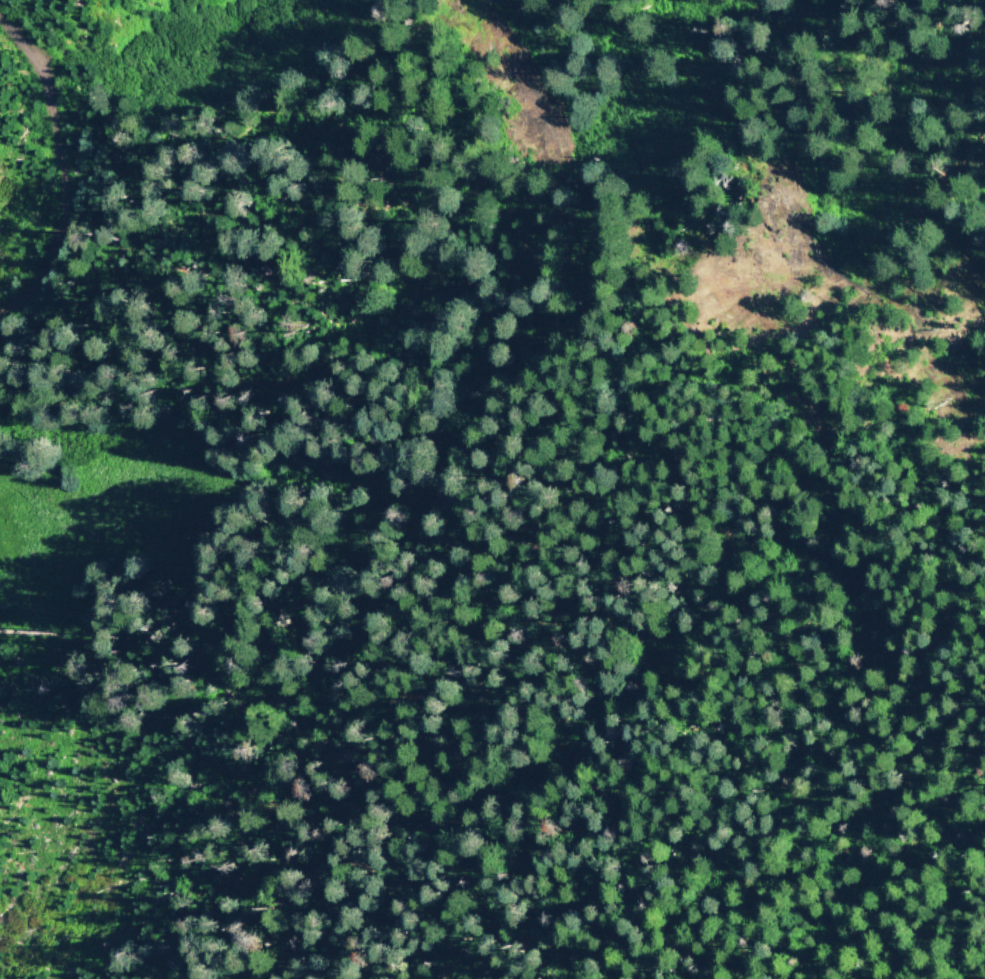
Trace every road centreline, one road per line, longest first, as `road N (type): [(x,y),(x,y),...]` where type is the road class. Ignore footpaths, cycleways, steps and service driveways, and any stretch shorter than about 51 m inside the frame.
road 1 (track): [(0,314),(27,288),(64,217),(44,66),(0,19)]

